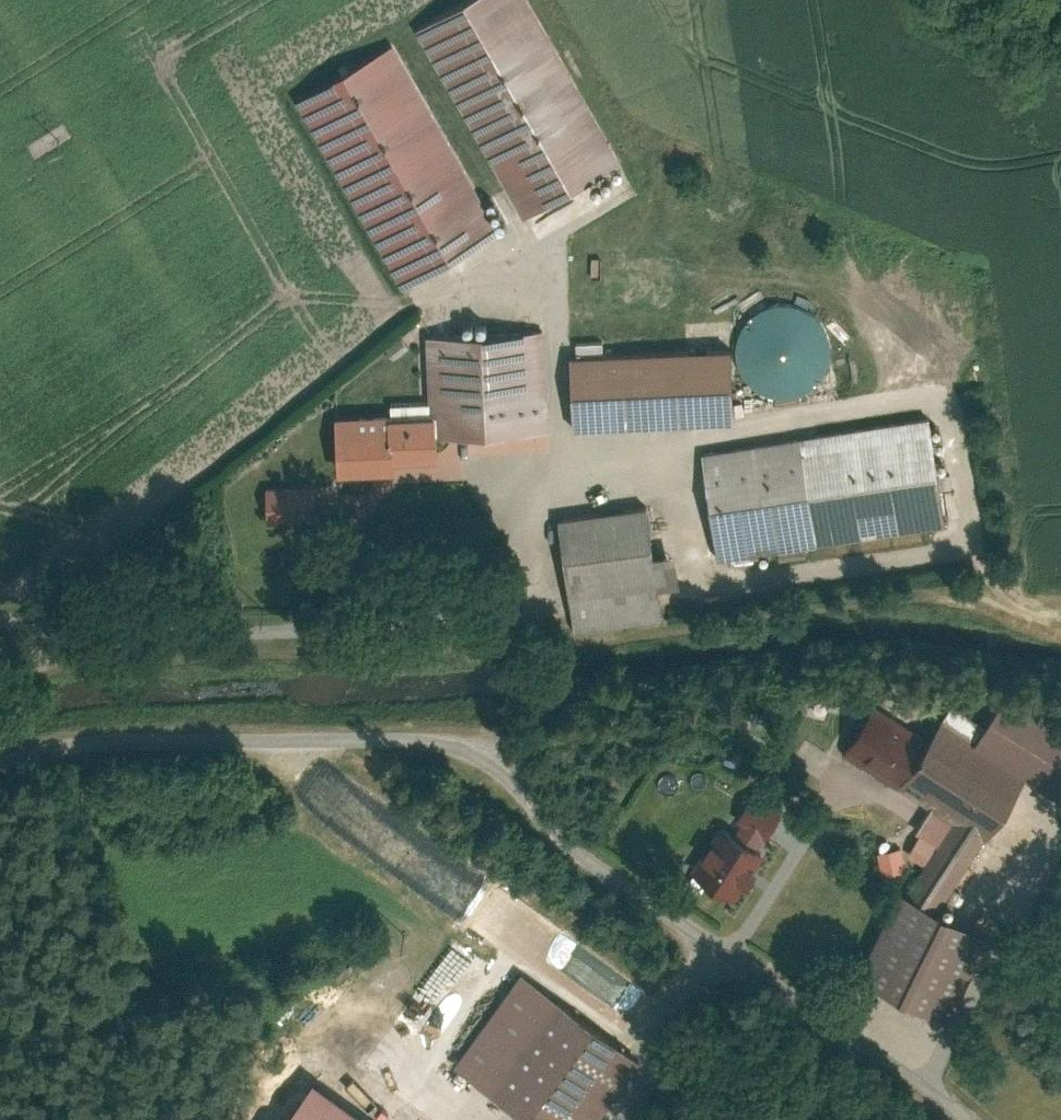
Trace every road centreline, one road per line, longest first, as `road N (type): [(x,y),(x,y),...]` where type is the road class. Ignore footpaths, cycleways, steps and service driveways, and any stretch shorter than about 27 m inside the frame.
road 1 (residential): [(0,616),(120,639),(487,632),(504,639),(510,655),(516,745)]
road 2 (unclassified): [(954,1119),(557,819),(530,784),(516,745)]
road 3 (unclassified): [(0,767),(87,747),(516,745)]

